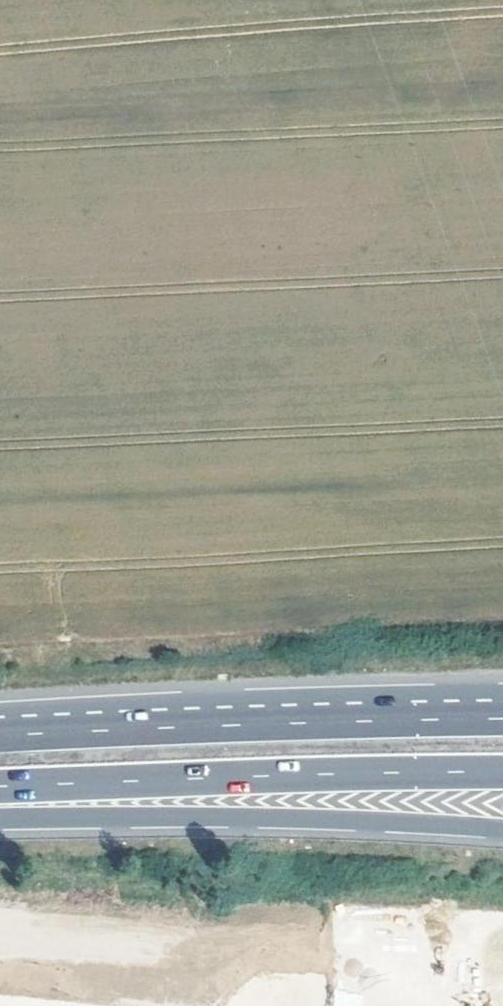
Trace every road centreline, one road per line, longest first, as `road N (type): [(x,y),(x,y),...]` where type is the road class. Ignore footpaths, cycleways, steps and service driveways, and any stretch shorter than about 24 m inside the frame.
road 1 (motorway): [(502,697),(293,699),(0,723)]
road 2 (motorway): [(502,718),(0,741)]
road 3 (motorway): [(0,792),(502,771)]
road 4 (motorway): [(0,820),(339,821),(502,831)]

